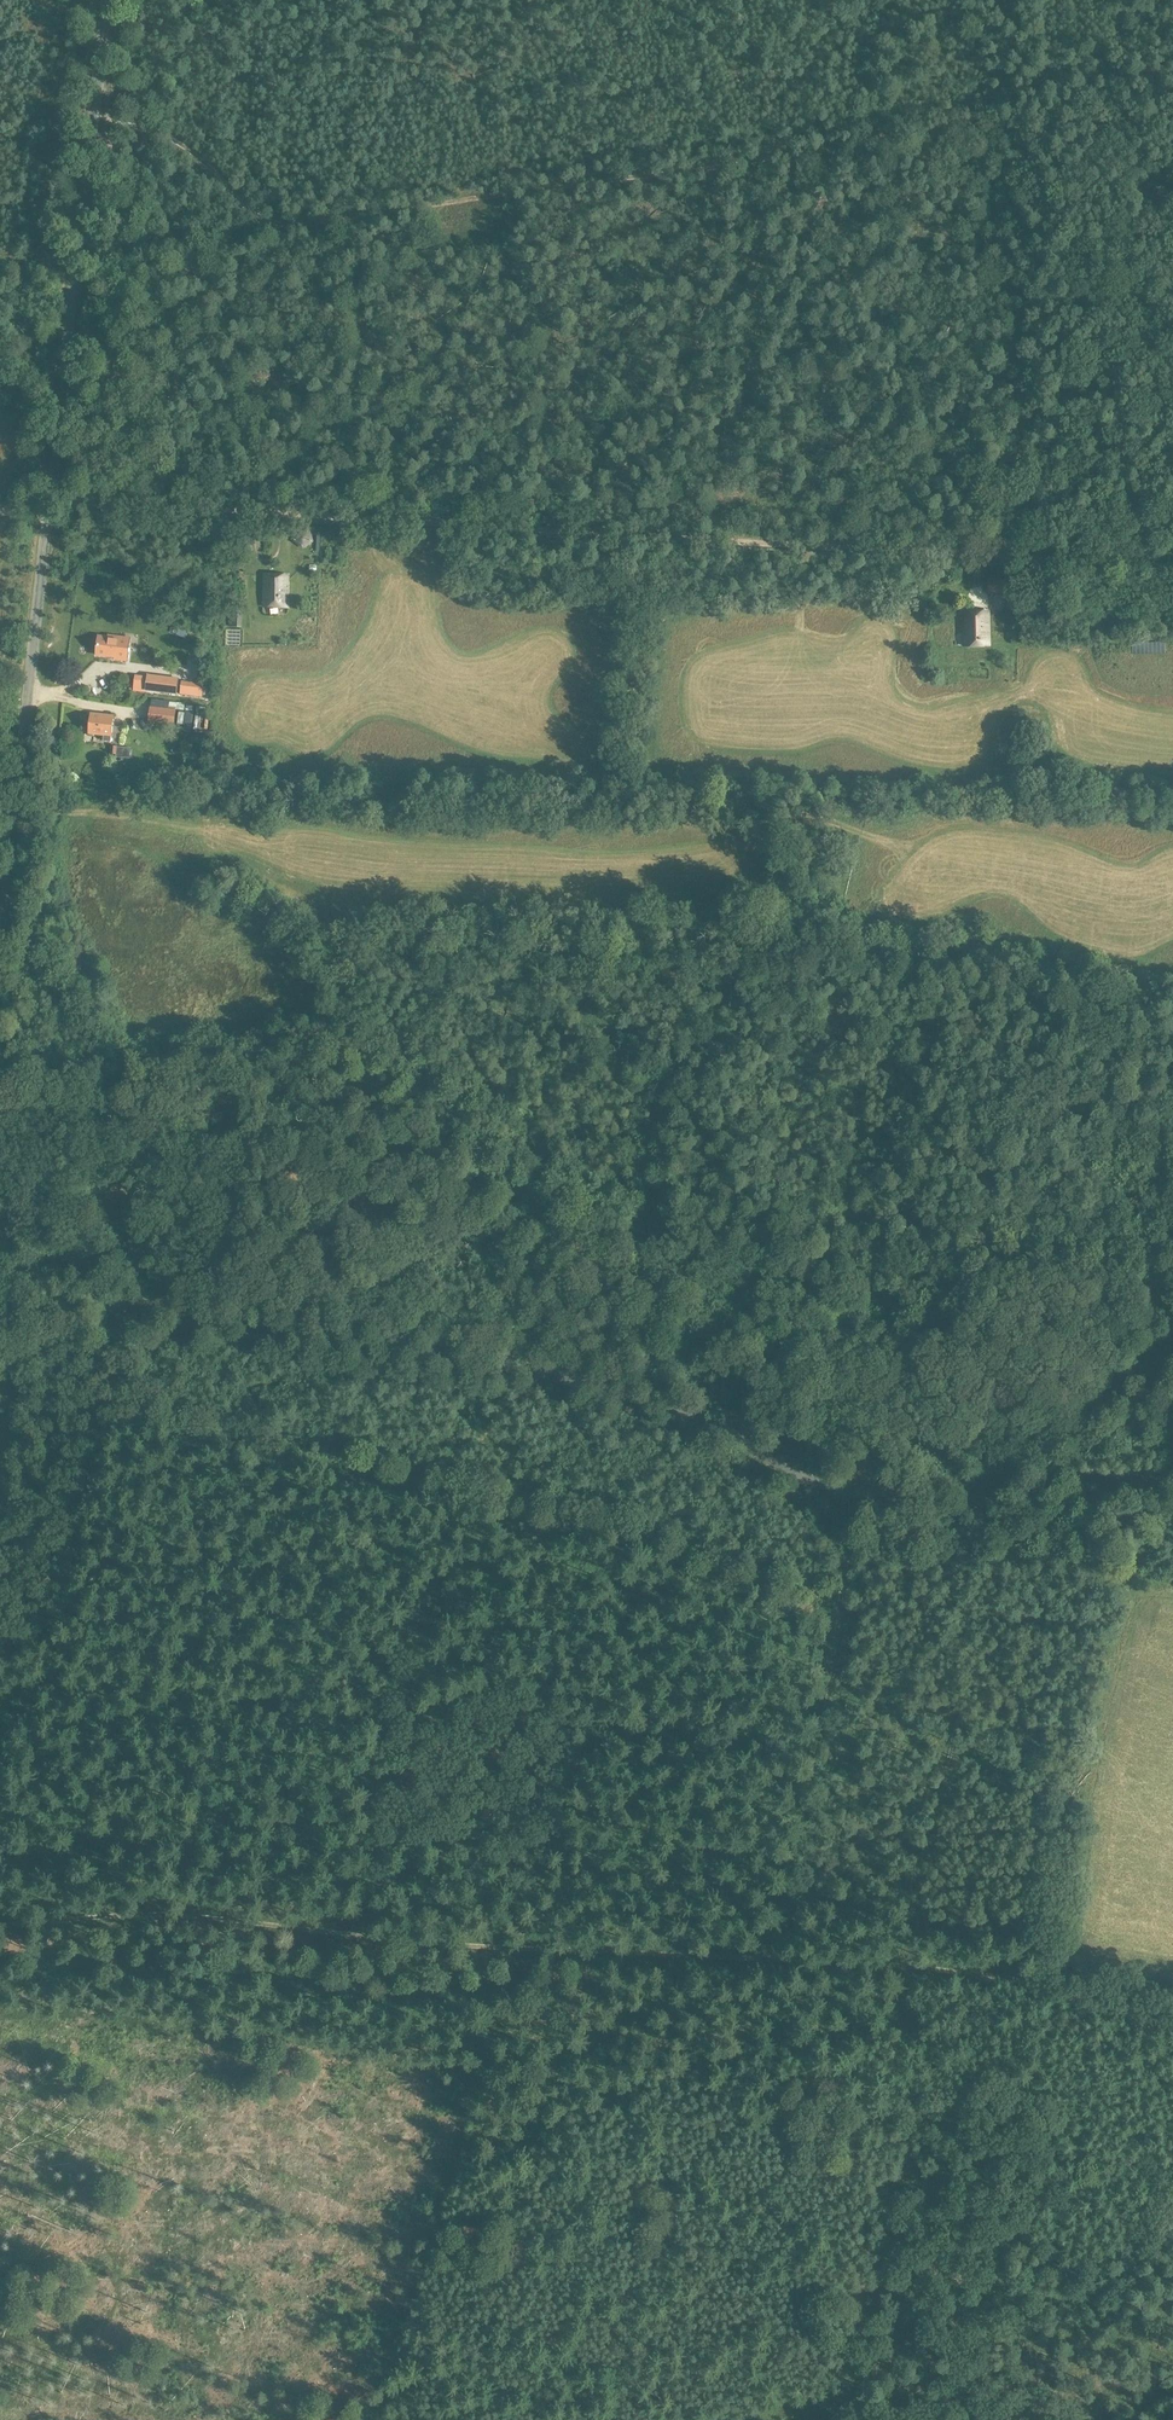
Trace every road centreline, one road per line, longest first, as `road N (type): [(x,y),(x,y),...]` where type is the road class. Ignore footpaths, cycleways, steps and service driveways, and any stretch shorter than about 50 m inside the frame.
road 1 (tertiary): [(1172,1477),(841,1490),(801,1477),(715,1422),(600,1387),(378,1342),(93,1300),(52,1286),(24,1255),(3,1189),(0,1147)]
road 2 (track): [(1172,2022),(1036,1982),(936,1968),(402,1940),(218,1917),(0,1926)]
road 3 (track): [(1172,74),(1031,131),(301,225),(256,216),(171,138),(94,118)]
road 4 (unclassified): [(1172,564),(1028,547),(79,498),(48,505)]
road 5 (track): [(695,1414),(744,1251),(1067,1098),(1172,1079)]
road 6 (tertiary): [(48,505),(108,0)]
road 7 (track): [(773,1958),(860,1492)]
road 8 (track): [(1028,555),(1031,131)]
road 9 (tertiary): [(7,904),(48,505)]

